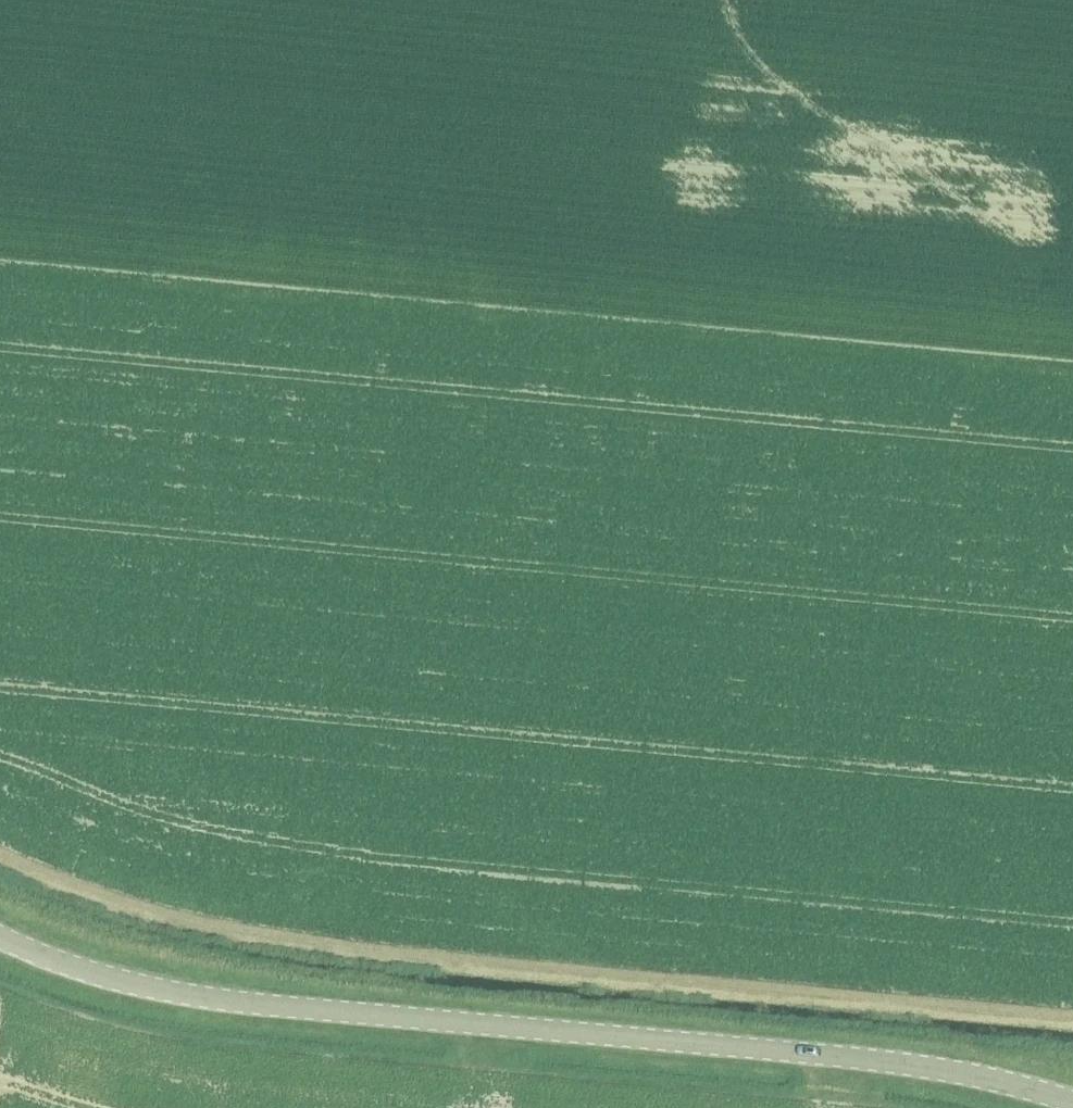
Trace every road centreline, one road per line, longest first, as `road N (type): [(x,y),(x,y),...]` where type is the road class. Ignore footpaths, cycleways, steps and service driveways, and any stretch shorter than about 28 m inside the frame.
road 1 (tertiary): [(1072,1103),(988,1079),(809,1054),(175,993),(0,935)]

